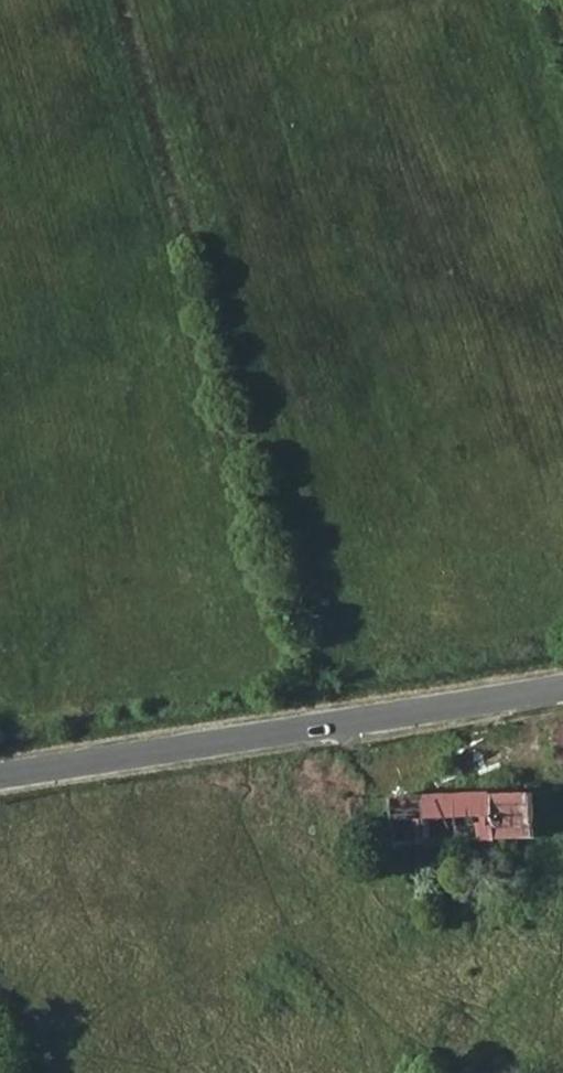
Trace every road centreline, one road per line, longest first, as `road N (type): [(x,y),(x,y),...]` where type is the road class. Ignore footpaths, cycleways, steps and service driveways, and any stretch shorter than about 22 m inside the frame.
road 1 (tertiary): [(0,778),(562,689)]

